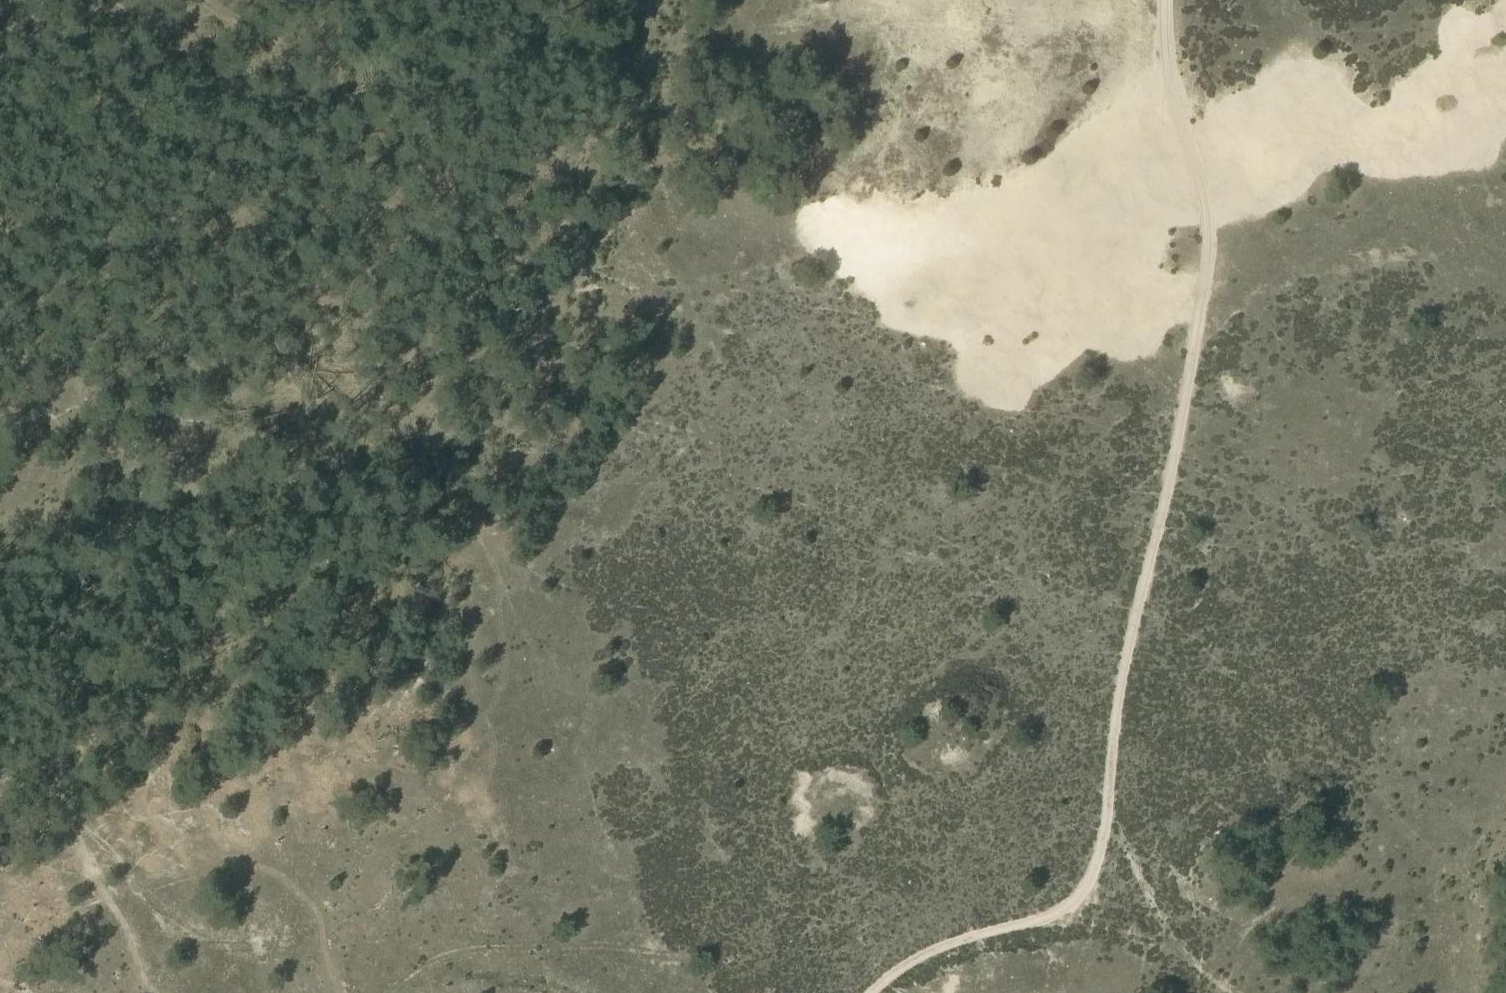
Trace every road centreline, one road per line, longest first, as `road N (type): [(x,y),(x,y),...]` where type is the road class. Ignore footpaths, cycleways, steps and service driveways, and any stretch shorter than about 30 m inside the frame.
road 1 (track): [(877,992),(922,957),(1071,909),(1101,848),(1125,671),(1190,373),(1208,249),(1205,181),(1167,61),(1165,0)]
road 2 (track): [(1047,923),(1162,946),(1237,992)]
road 3 (track): [(1184,957),(1110,821),(1105,795)]

